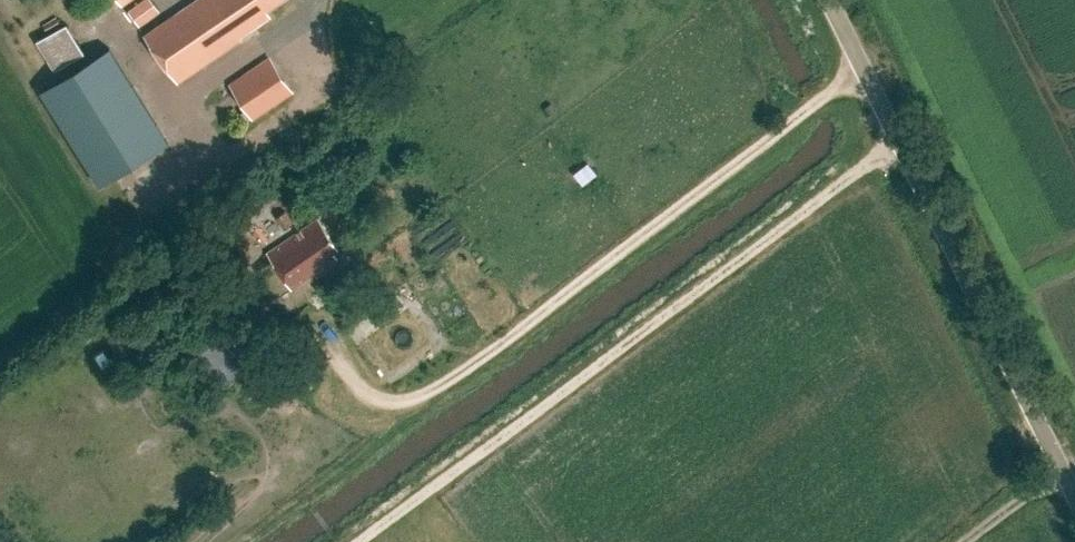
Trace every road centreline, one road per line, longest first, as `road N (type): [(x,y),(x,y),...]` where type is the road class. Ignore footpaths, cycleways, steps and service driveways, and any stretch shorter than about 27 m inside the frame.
road 1 (track): [(899,142),(355,541)]
road 2 (track): [(864,71),(824,93),(448,381),(411,400),(381,400),(357,385)]
road 3 (unclassified): [(1074,497),(829,0)]

